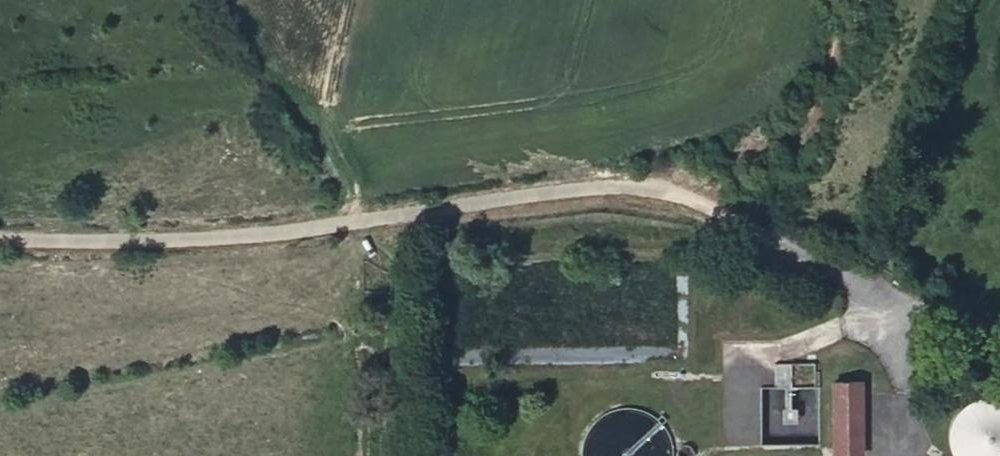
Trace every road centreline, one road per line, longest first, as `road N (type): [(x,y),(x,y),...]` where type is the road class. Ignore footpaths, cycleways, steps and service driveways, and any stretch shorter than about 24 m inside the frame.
road 1 (track): [(354,219),(620,185),(668,189),(720,207),(885,303)]
road 2 (track): [(0,238),(144,241),(354,219)]
road 3 (track): [(999,355),(885,303)]

